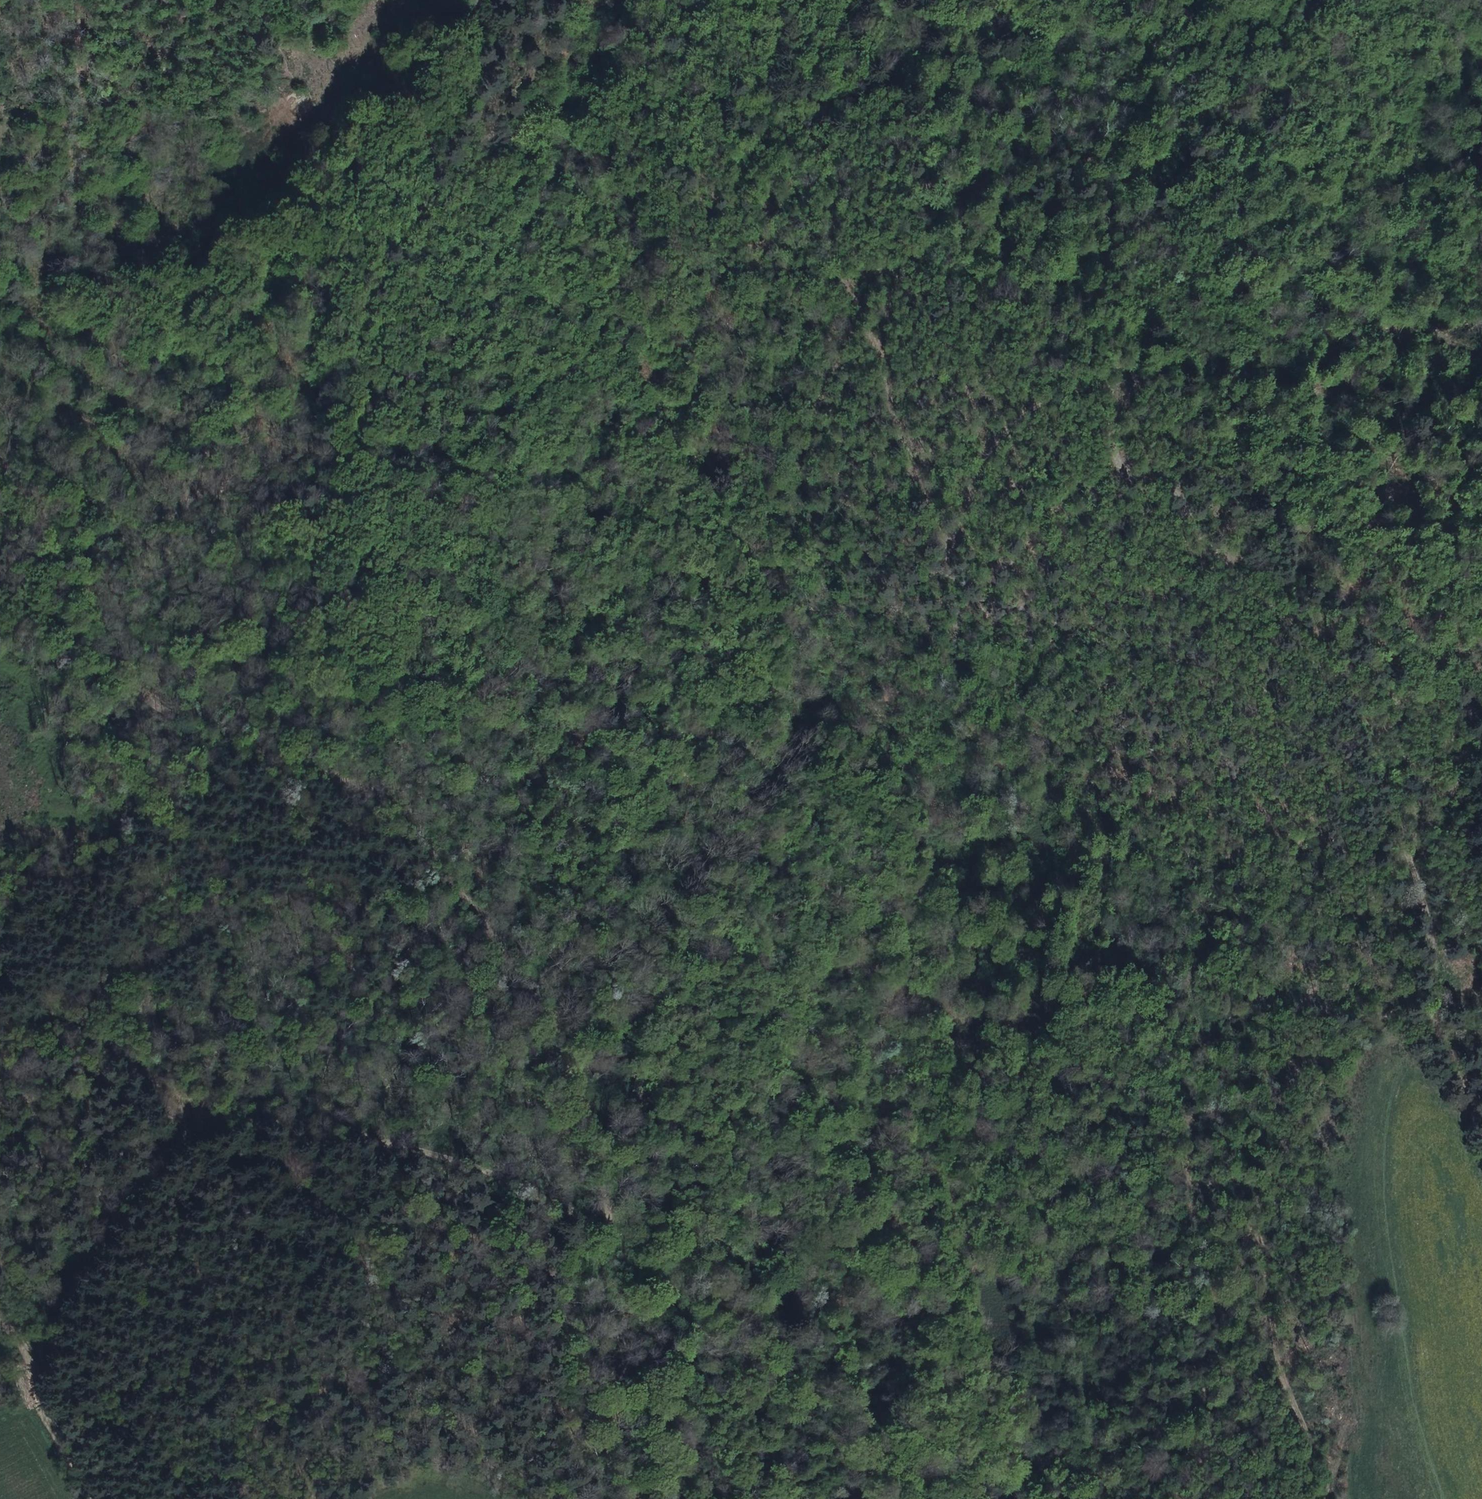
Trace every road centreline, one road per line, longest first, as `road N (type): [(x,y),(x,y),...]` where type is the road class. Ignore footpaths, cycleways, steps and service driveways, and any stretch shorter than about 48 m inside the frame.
road 1 (track): [(88,1498),(31,1402),(33,1336),(191,1149),(392,1141),(629,1254)]
road 2 (track): [(1481,1118),(1366,718),(1472,696),(1481,709)]

